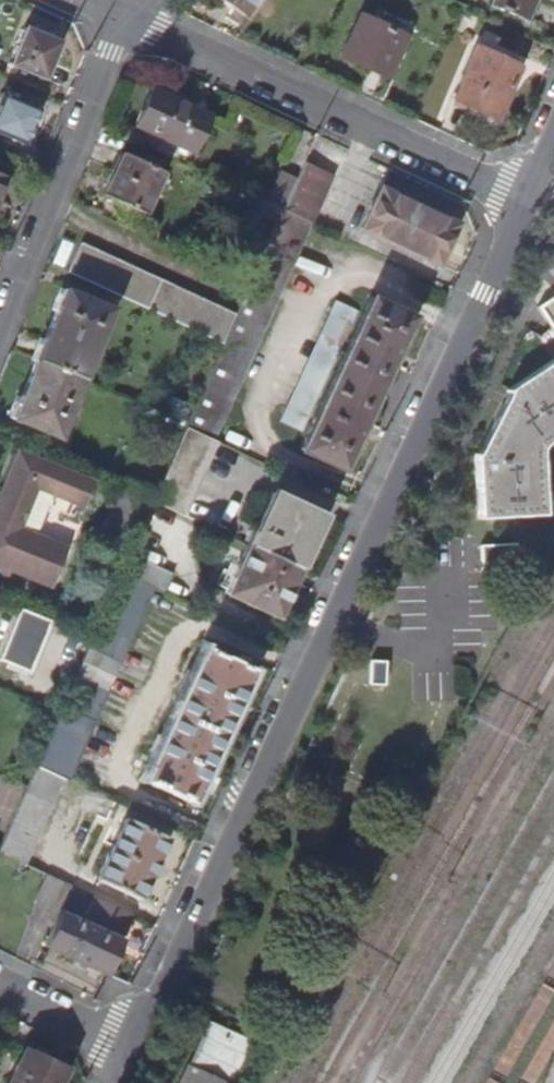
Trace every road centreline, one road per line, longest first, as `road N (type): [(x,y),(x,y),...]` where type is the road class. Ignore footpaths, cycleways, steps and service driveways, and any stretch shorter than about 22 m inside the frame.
road 1 (residential): [(529,203),(135,1046)]
road 2 (residential): [(124,16),(529,203)]
road 3 (residential): [(0,326),(124,16)]
road 4 (residential): [(0,980),(135,1046)]

